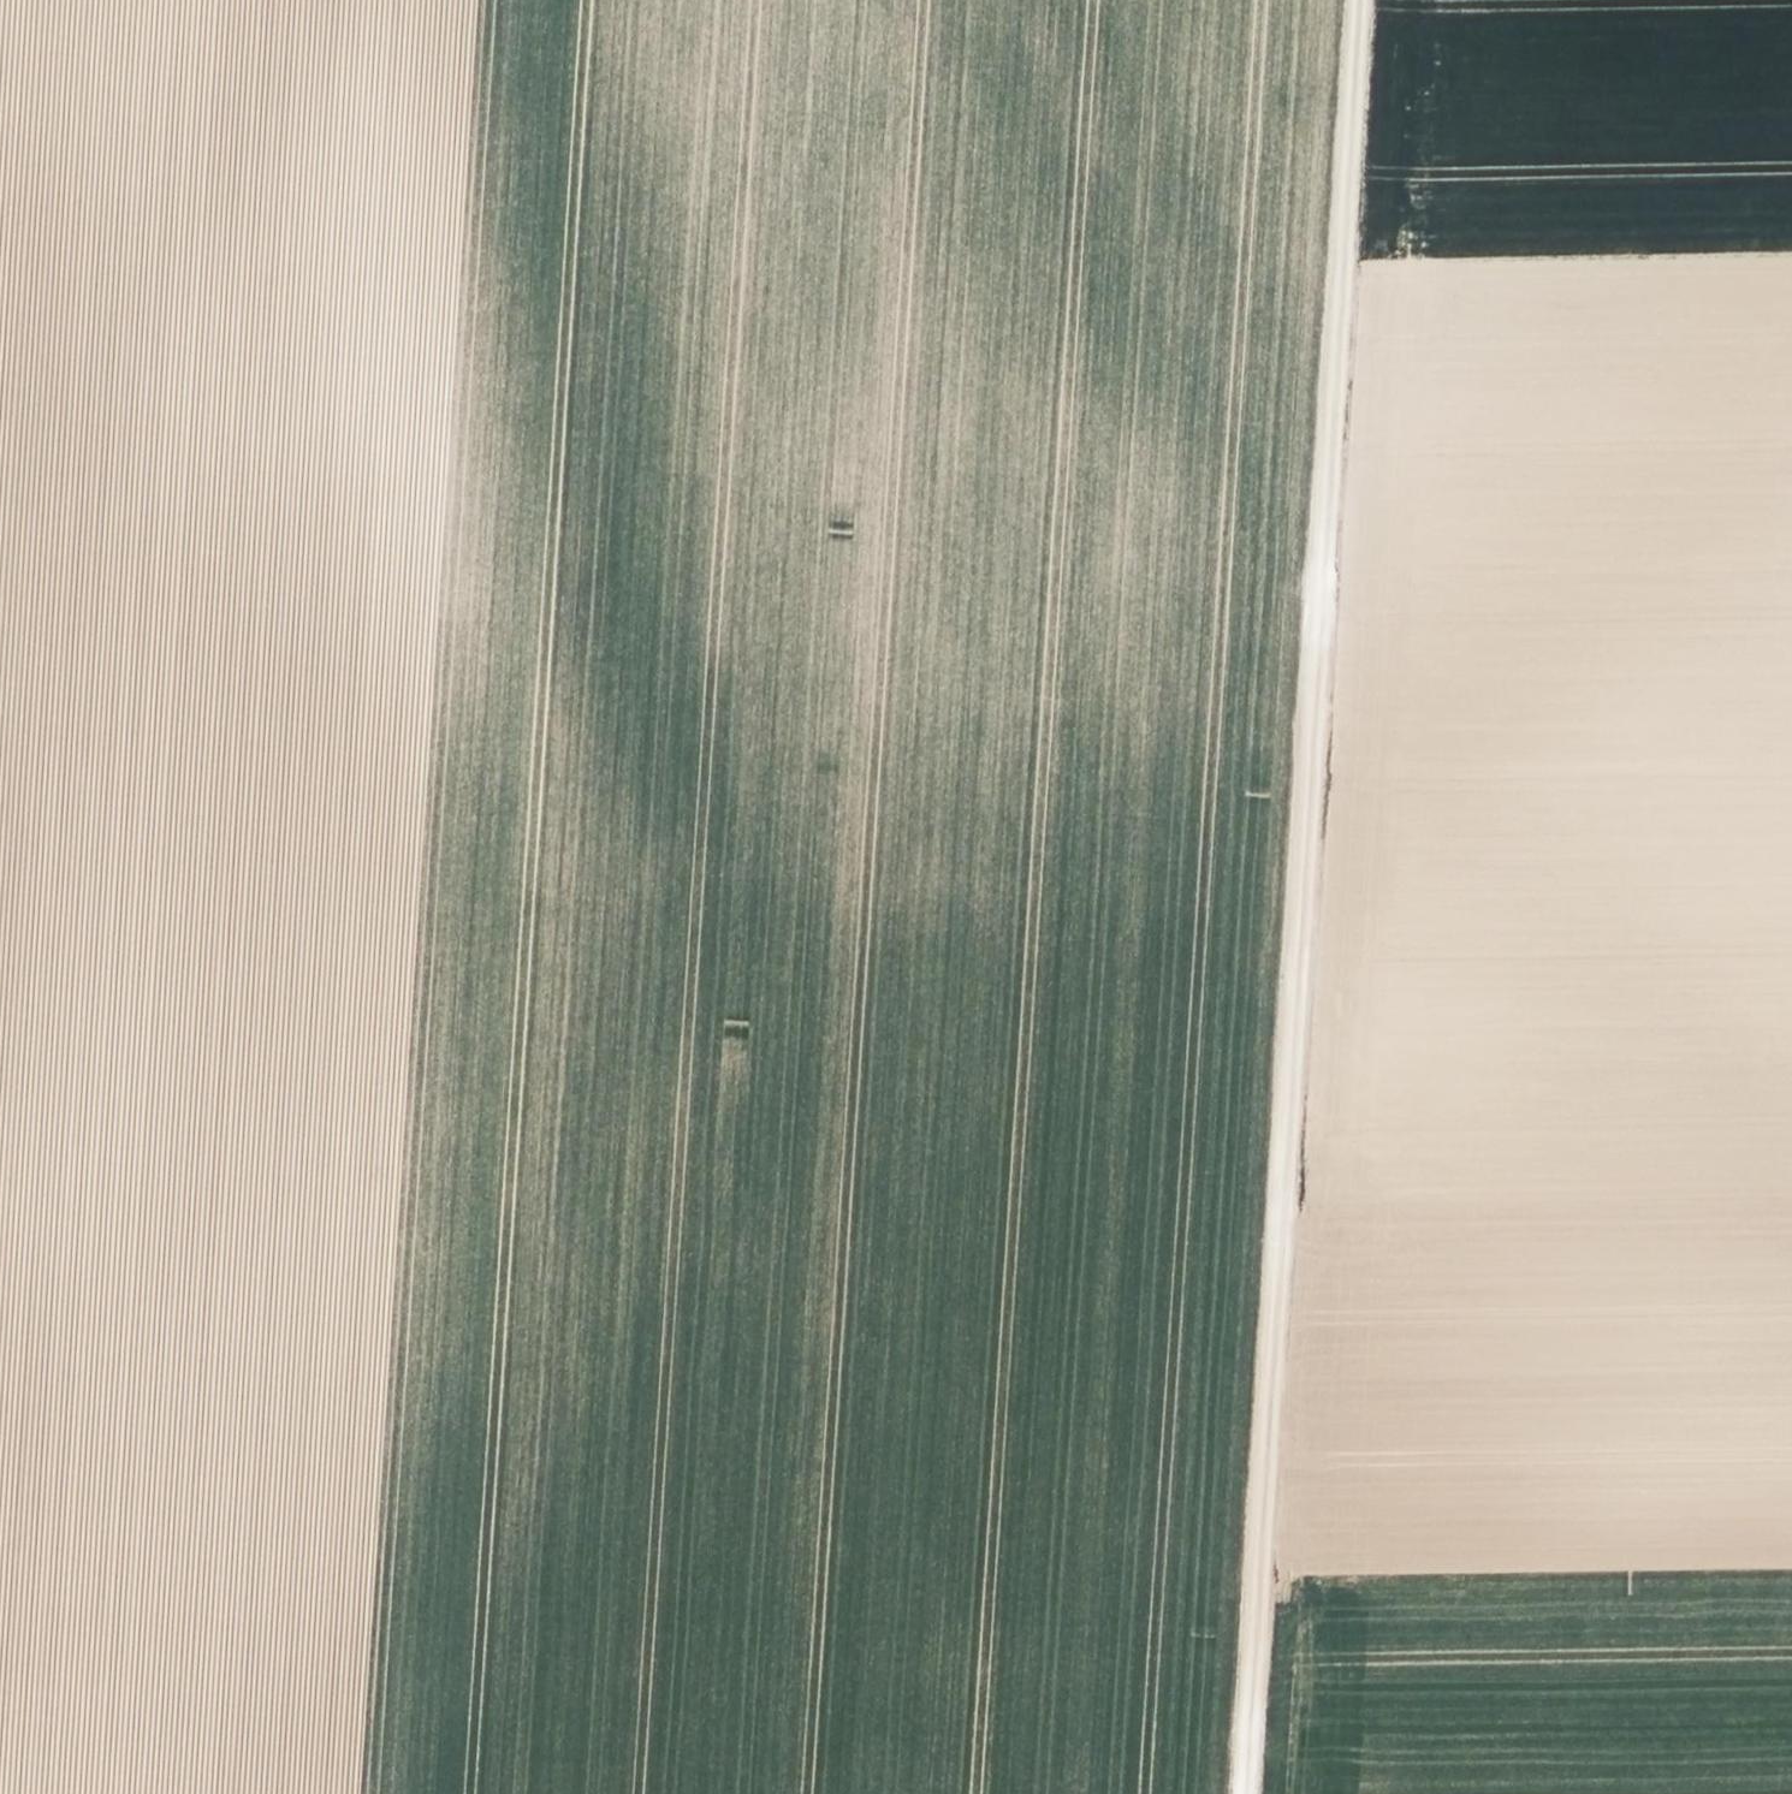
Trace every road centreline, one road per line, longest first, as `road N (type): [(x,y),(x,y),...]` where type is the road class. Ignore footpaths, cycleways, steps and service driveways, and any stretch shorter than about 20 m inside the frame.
road 1 (track): [(1360,0),(1242,1793)]

